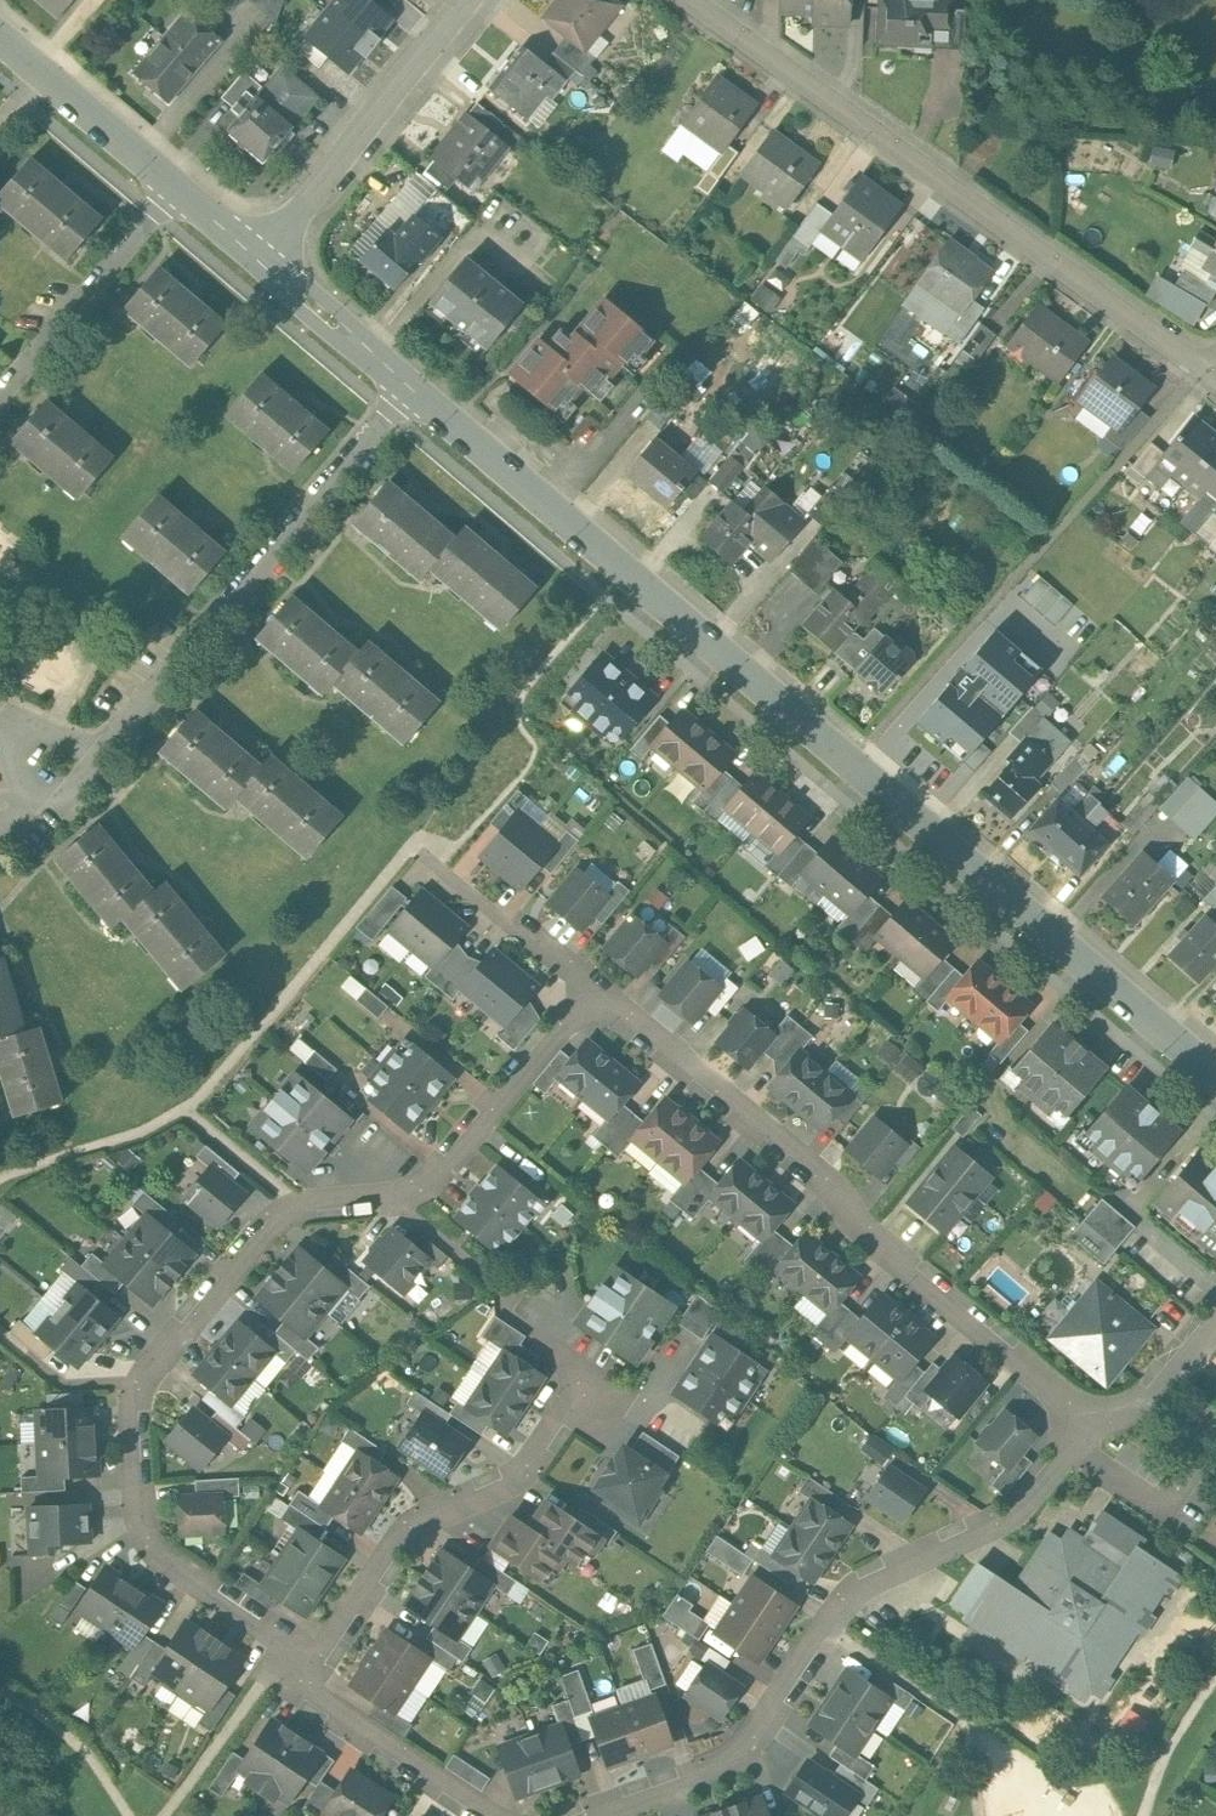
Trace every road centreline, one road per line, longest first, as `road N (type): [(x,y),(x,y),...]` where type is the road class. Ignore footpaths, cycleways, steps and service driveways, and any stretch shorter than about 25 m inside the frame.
road 1 (secondary): [(1215,1070),(413,387)]
road 2 (residential): [(297,1680),(289,1638),(151,1536),(137,1461),(148,1373),(271,1228),(312,1200),(409,1189),(444,1167),(480,1135),(580,1010),(602,998)]
road 3 (residential): [(602,998),(782,1137),(913,1271),(1063,1393),(1097,1432)]
road 4 (residential): [(1097,1432),(1020,1511),(865,1591),(739,1752),(705,1774),(595,1815)]
road 5 (residential): [(1215,376),(696,0)]
road 6 (residential): [(413,387),(52,788)]
road 7 (residential): [(297,1680),(368,1569),(423,1513),(517,1474),(590,1363)]
road 8 (residential): [(260,252),(463,0)]
road 9 (residential): [(174,181),(0,384)]
road 10 (residential): [(498,1815),(297,1680)]
road 11 (residential): [(602,998),(424,860)]
road 12 (secondary): [(413,387),(260,252)]
road 13 (secondary): [(174,181),(48,74)]
road 14 (residential): [(1215,1330),(1167,1383),(1097,1432)]

